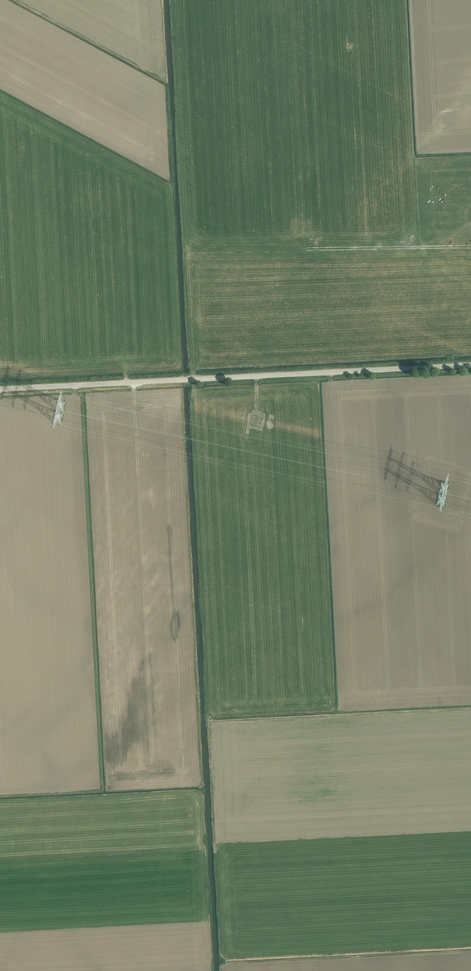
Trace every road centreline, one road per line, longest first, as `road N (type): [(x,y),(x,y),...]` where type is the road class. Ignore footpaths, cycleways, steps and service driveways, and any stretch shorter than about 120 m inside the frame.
road 1 (unclassified): [(0,389),(470,365)]

